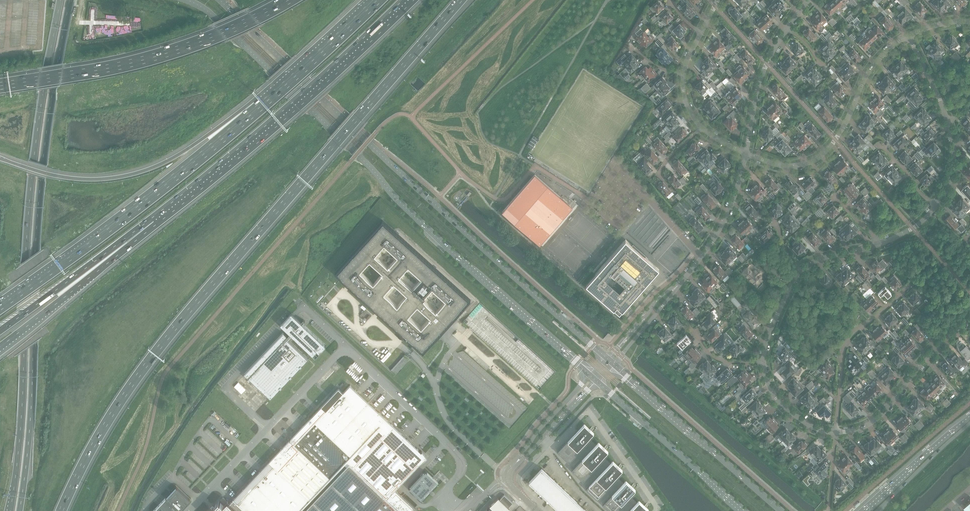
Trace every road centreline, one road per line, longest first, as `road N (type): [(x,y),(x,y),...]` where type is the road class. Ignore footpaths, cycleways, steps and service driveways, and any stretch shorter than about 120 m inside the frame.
road 1 (motorway): [(62,510),(153,356),(460,0)]
road 2 (secondary): [(188,0),(590,376)]
road 3 (secondary): [(607,358),(221,0)]
road 4 (primary): [(60,0),(32,180),(19,447),(8,510)]
road 5 (primary): [(20,510),(41,181),(70,0)]
road 6 (motorway): [(152,218),(403,0)]
road 7 (motorway): [(258,109),(0,306)]
road 8 (motorway): [(288,0),(157,56),(0,85)]
road 9 (motorway): [(258,109),(127,176),(74,179),(0,159)]
road 10 (residential): [(908,35),(872,68),(835,140),(816,159),(787,166),(746,153)]
road 11 (secondary): [(780,510),(613,363)]
road 12 (motorway): [(0,346),(152,218)]
road 13 (secondary): [(596,381),(742,510)]
road 14 (motorway): [(0,330),(152,218)]
road 15 (residential): [(969,320),(875,420),(834,431)]
road 16 (residential): [(834,431),(844,347),(905,293)]
road 17 (unclassified): [(296,312),(224,389),(267,428)]
road 18 (motorway): [(377,0),(258,109)]
road 19 (residential): [(681,282),(723,222),(746,153)]
road 20 (unclassified): [(345,347),(446,443)]
road 21 (secondary): [(969,418),(865,510)]
road 22 (residential): [(746,153),(766,64),(787,29)]
road 23 (secondary): [(878,510),(969,424)]

